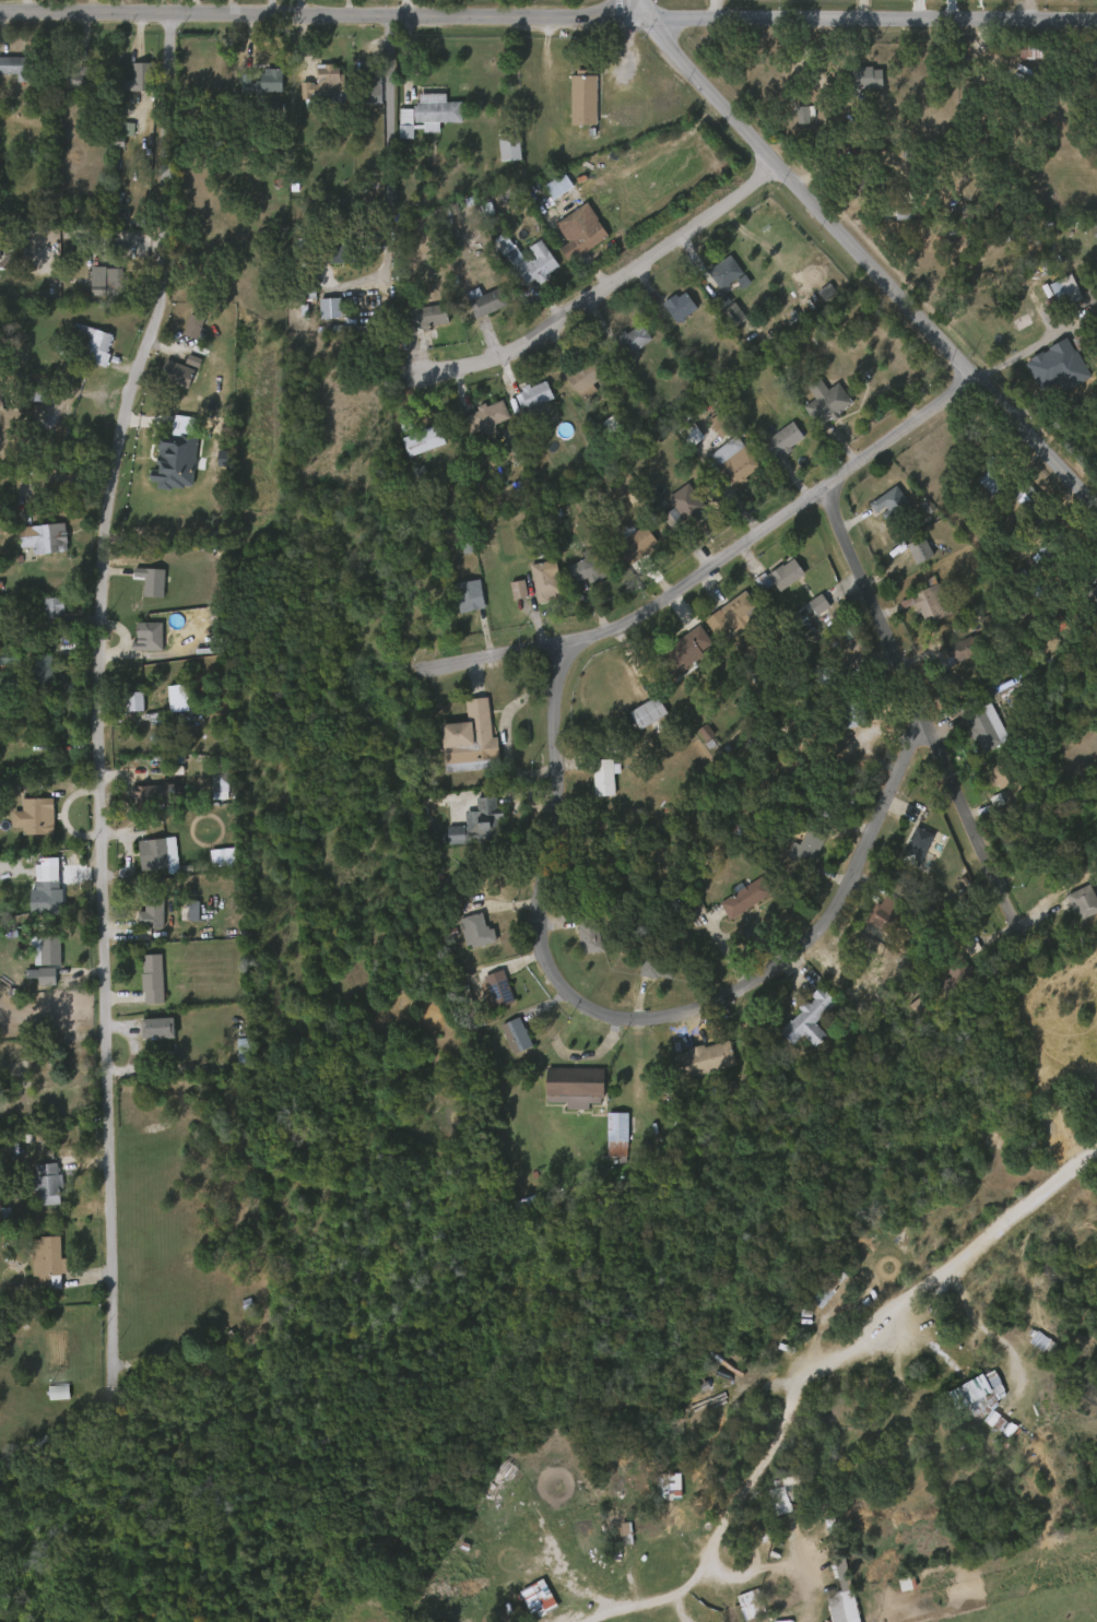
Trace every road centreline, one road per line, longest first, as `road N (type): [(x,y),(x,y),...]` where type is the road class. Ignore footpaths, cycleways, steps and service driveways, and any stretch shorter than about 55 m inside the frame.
road 1 (residential): [(172,13),(166,274),(121,434),(104,576),(113,1385)]
road 2 (tertiary): [(0,11),(1096,19)]
road 3 (residential): [(568,640),(555,723),(559,793),(541,907),(543,947),(558,982),(617,1020),(663,1019),(730,995),(827,923),(924,720)]
road 4 (tertiary): [(637,0),(638,15),(1096,506)]
road 5 (residential): [(414,675),(609,632),(642,617),(977,379)]
road 6 (residential): [(824,487),(1028,948)]
road 7 (residential): [(410,375),(507,356),(778,166)]
road 8 (residential): [(396,14),(390,262)]

